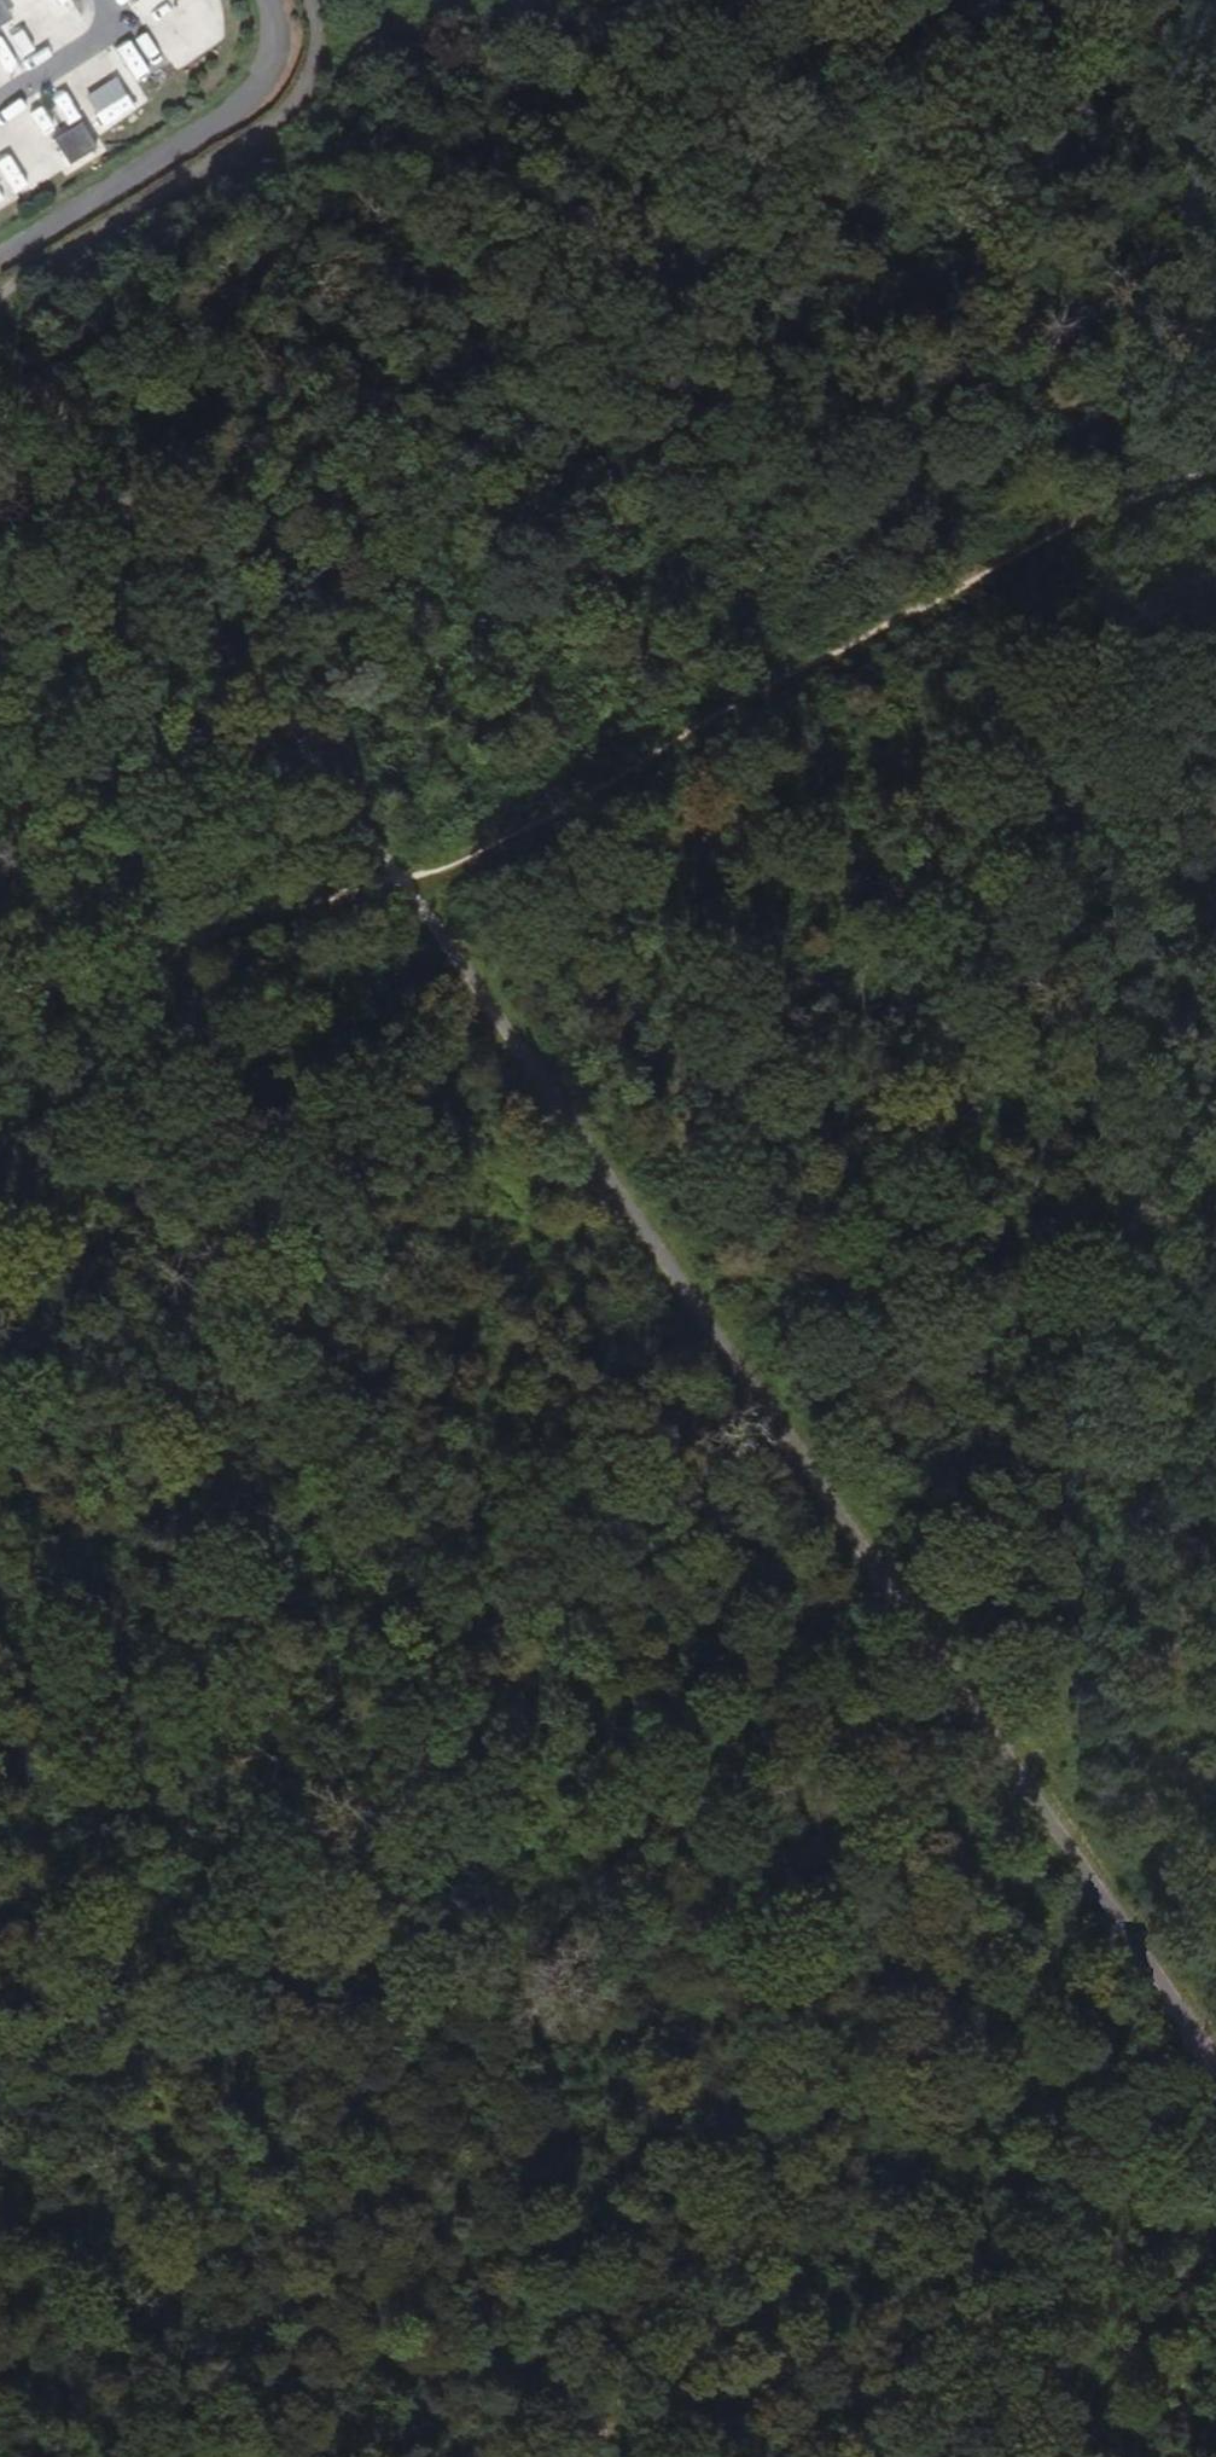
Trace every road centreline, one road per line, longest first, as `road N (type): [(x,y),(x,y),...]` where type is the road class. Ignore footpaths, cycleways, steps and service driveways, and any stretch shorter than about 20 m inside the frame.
road 1 (track): [(403,877),(1215,2070)]

